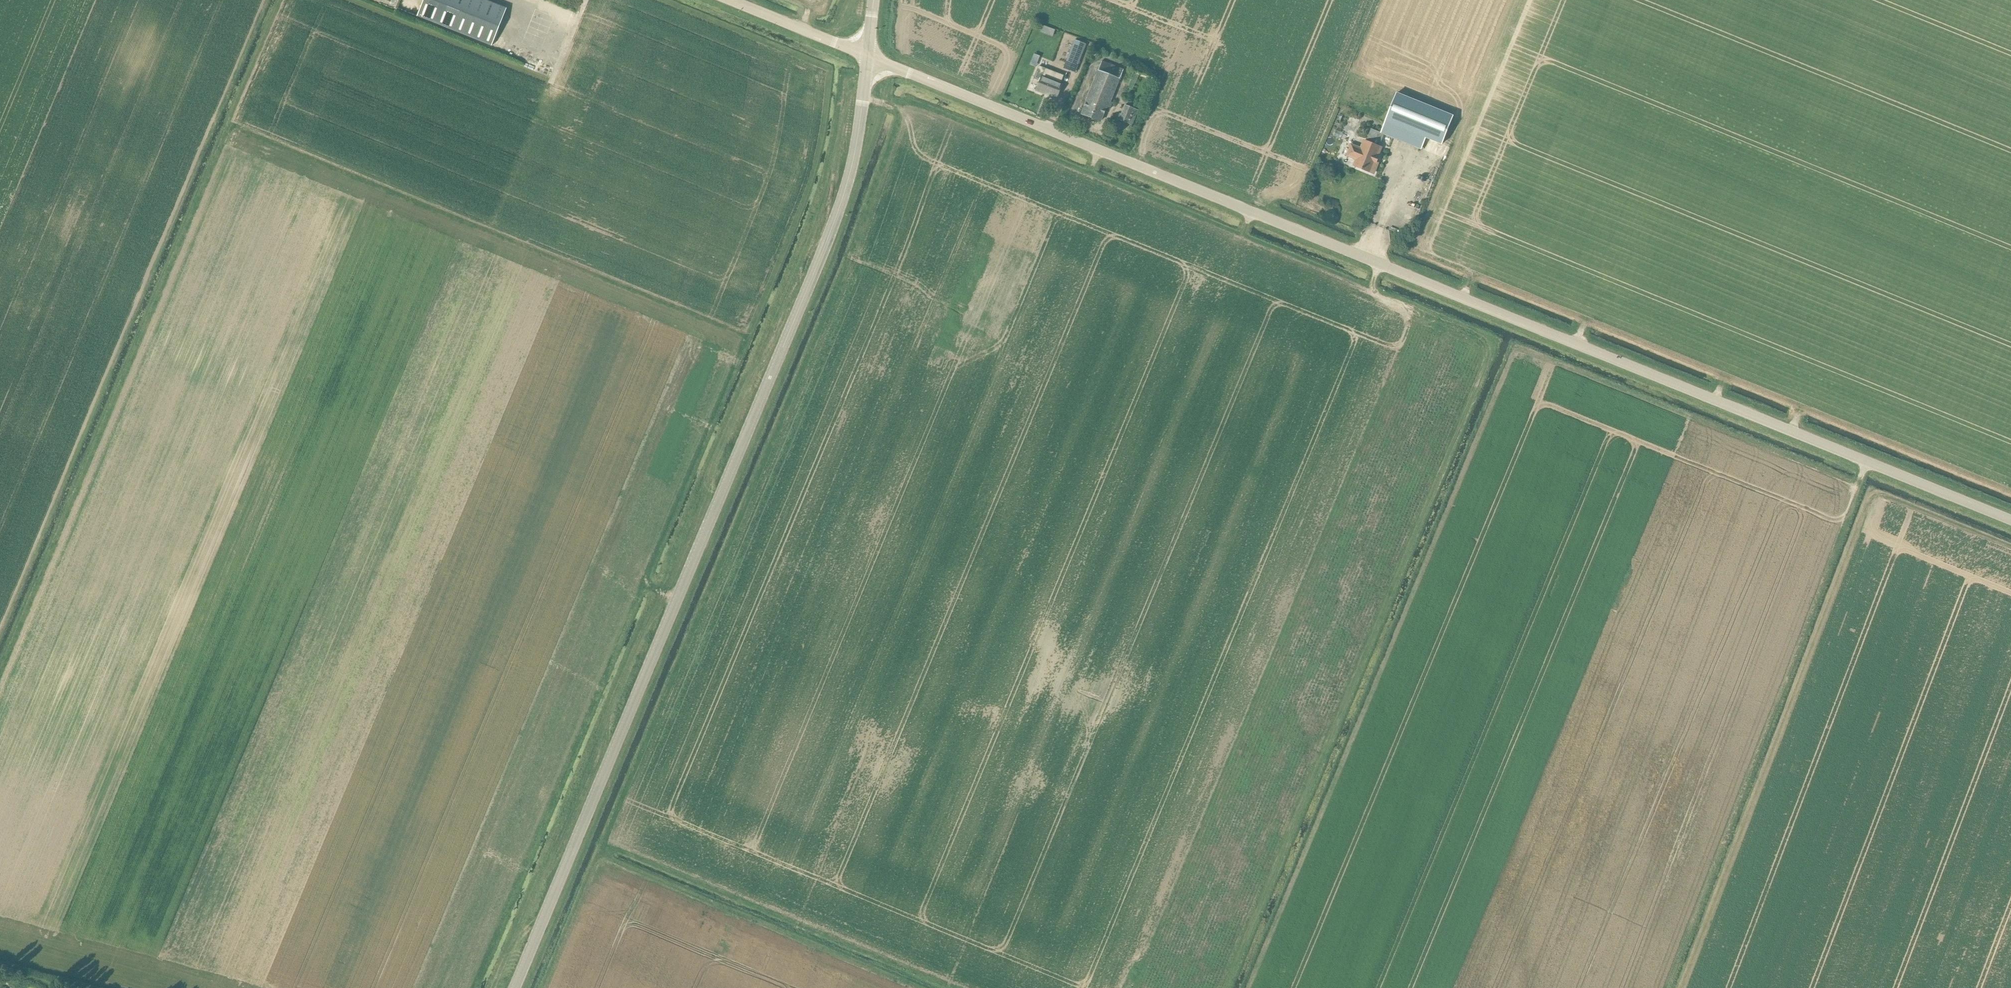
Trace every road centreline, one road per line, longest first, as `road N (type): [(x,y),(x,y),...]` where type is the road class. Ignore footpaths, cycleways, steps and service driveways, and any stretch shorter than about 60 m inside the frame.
road 1 (unclassified): [(2010,520),(867,56)]
road 2 (tertiary): [(515,987),(834,222),(867,56)]
road 3 (track): [(491,222),(556,67),(545,57)]
road 4 (unclassified): [(867,56),(730,0)]

